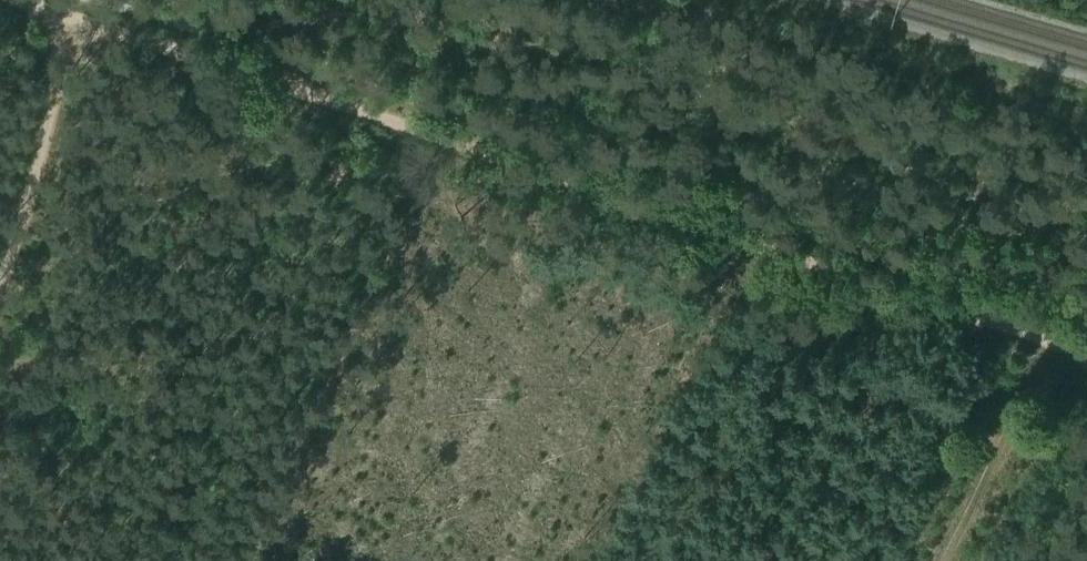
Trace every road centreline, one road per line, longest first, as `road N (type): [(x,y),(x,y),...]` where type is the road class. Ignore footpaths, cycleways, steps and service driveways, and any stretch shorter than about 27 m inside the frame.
road 1 (track): [(14,0),(1086,354)]
road 2 (track): [(386,258),(244,560)]
road 3 (track): [(72,17),(0,286)]
road 4 (track): [(1061,325),(944,560)]

